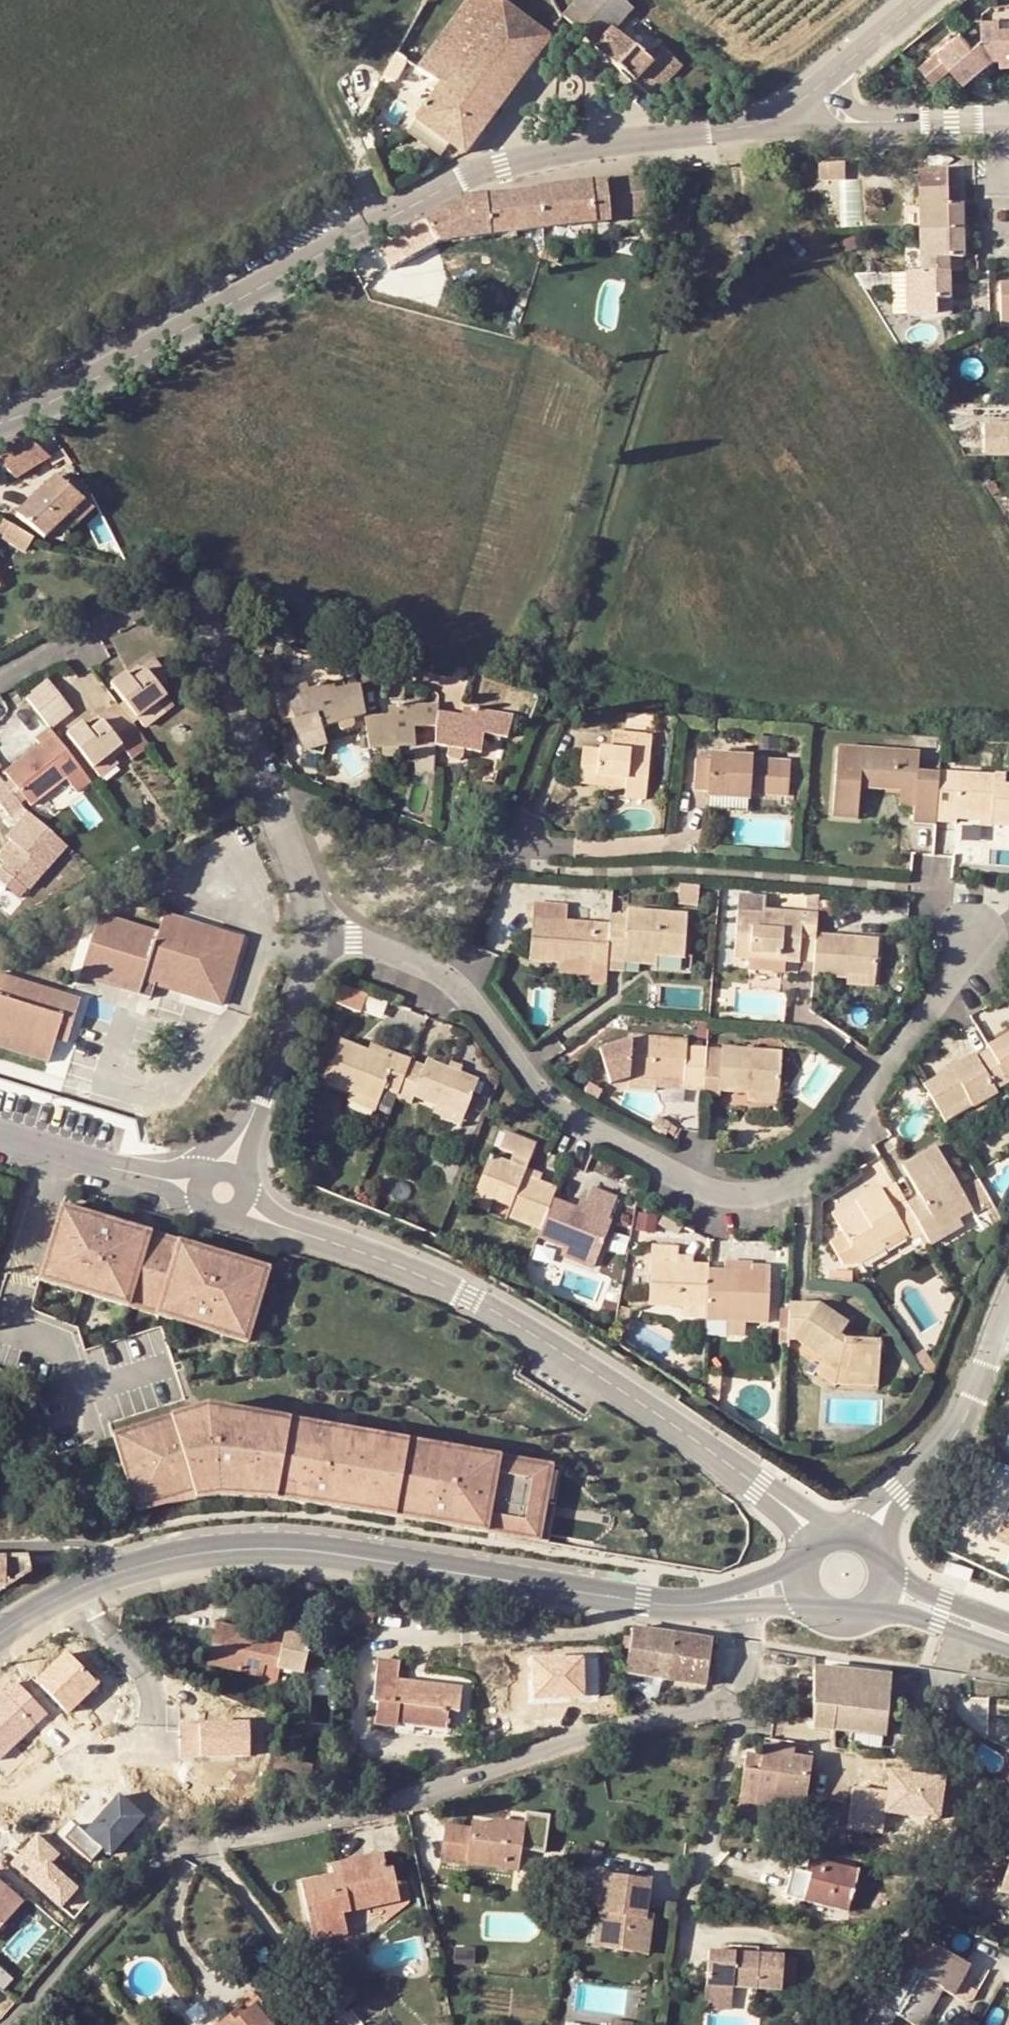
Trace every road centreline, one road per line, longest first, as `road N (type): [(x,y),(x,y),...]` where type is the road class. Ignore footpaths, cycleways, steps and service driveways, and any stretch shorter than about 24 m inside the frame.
road 1 (residential): [(318,941),(374,942),(453,975),(556,1107),(669,1183),(741,1198),(820,1170),(890,1084),(964,970),(974,931)]
road 2 (tertiary): [(0,422),(52,402),(282,258),(465,178),(532,159),(752,125),(787,109)]
road 3 (secondary): [(687,1605),(283,1547),(174,1558),(111,1575)]
road 4 (tertiary): [(761,1486),(470,1296),(289,1228)]
road 5 (residential): [(207,1838),(385,1803),(725,1698)]
road 6 (residential): [(318,941),(309,890),(208,637)]
road 7 (residential): [(0,2024),(168,1853),(207,1838)]
road 8 (residential): [(0,681),(161,595),(187,601),(208,637)]
road 9 (residential): [(207,1838),(346,2024)]
road 10 (residential): [(72,1592),(88,1620),(136,1660),(153,1707),(138,1743),(93,1758)]
road 11 (residential): [(725,1698),(739,1734),(689,1915)]
road 12 (residential): [(417,671),(260,627),(208,637)]
road 13 (residential): [(997,1335),(959,1428),(899,1493)]
road 14 (residential): [(254,1113),(318,941)]
road 15 (tertiary): [(148,1176),(0,1132)]
road 16 (secondary): [(879,1603),(1008,1652)]
road 17 (unclassified): [(881,120),(1008,117)]
road 18 (secondary): [(1008,1625),(891,1576)]
road 19 (residential): [(111,1575),(107,1561),(87,1548),(0,1543)]
road 20 (tertiary): [(833,77),(927,0)]

